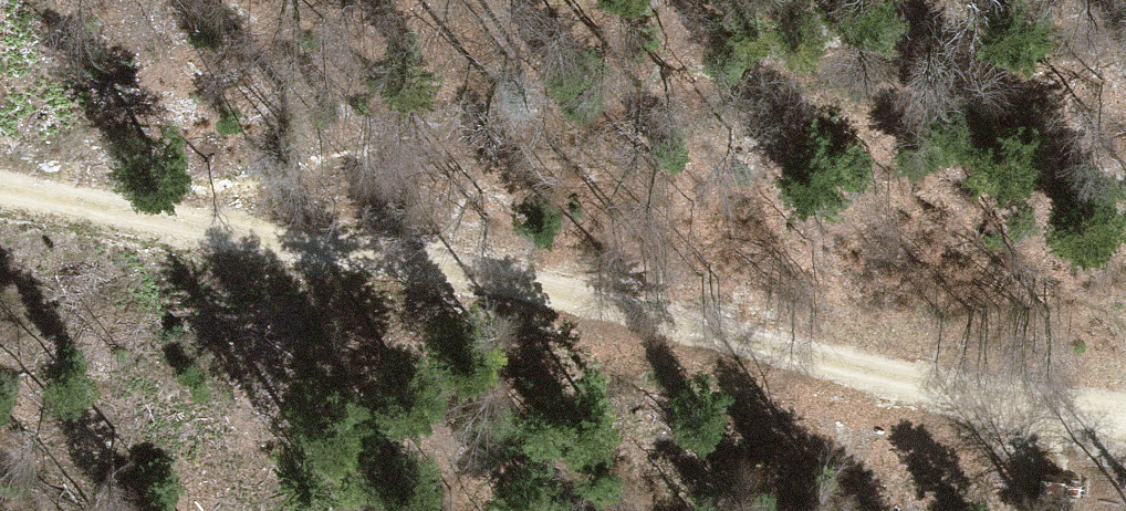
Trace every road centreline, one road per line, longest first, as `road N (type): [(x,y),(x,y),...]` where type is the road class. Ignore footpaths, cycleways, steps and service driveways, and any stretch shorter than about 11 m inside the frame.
road 1 (track): [(0,193),(421,259),(764,347),(1125,404)]
road 2 (track): [(203,228),(383,160),(1125,26)]

